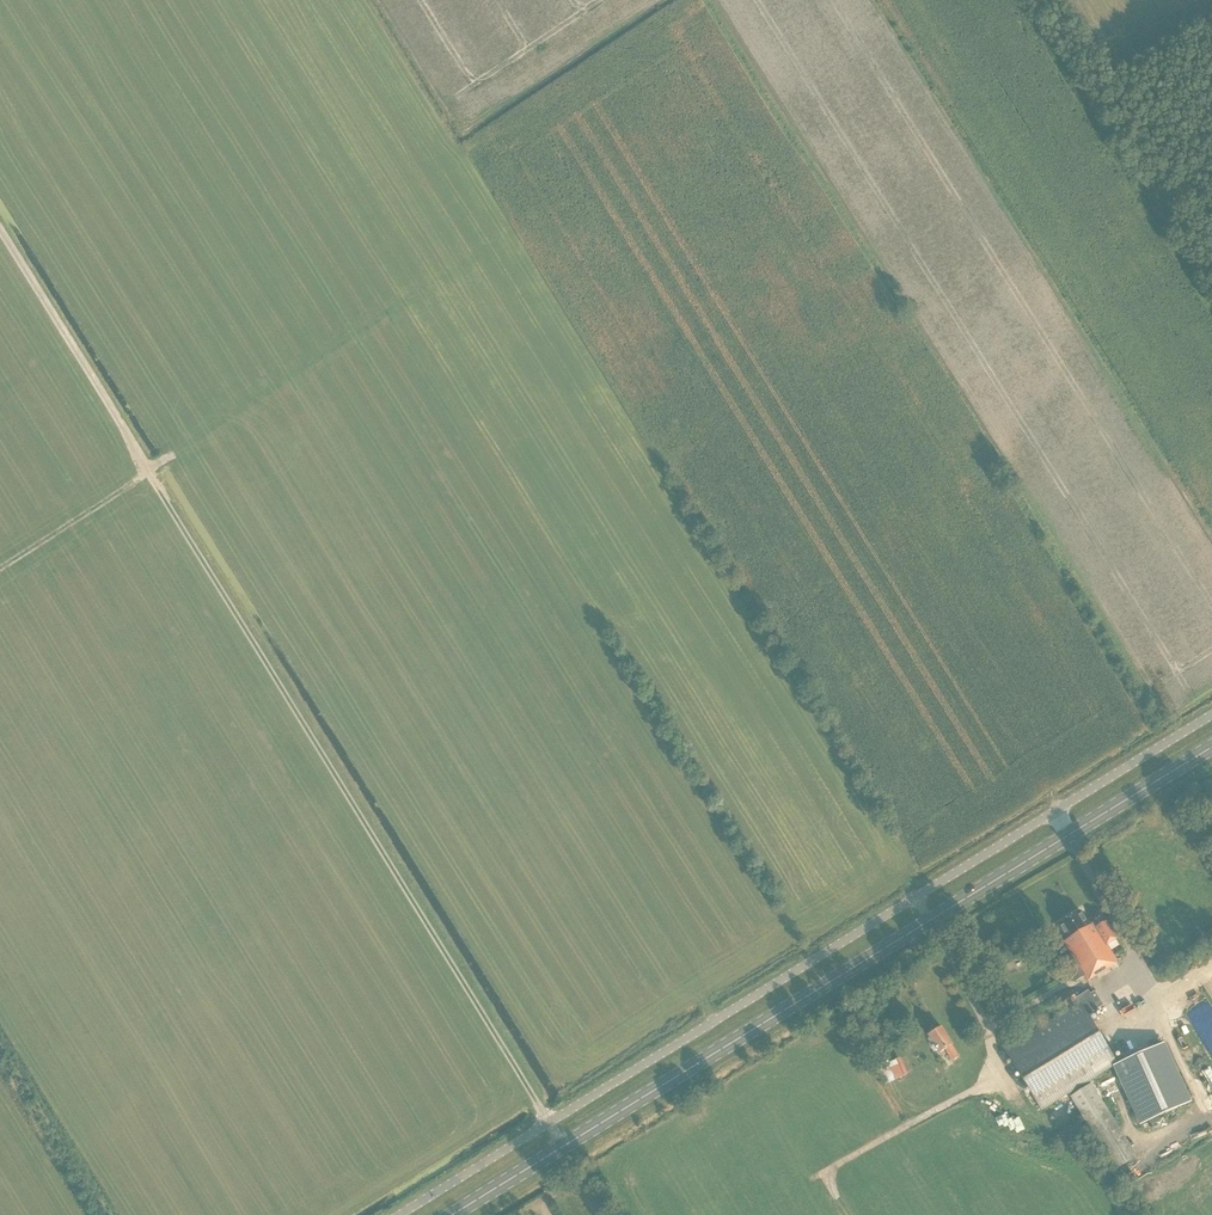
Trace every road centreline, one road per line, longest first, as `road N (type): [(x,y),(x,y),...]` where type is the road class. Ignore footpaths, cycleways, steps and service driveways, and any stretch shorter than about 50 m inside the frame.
road 1 (unclassified): [(399,1214),(913,899)]
road 2 (primary): [(451,1214),(927,922)]
road 3 (unclassified): [(913,899),(1211,713)]
road 4 (primary): [(927,922),(1211,745)]

